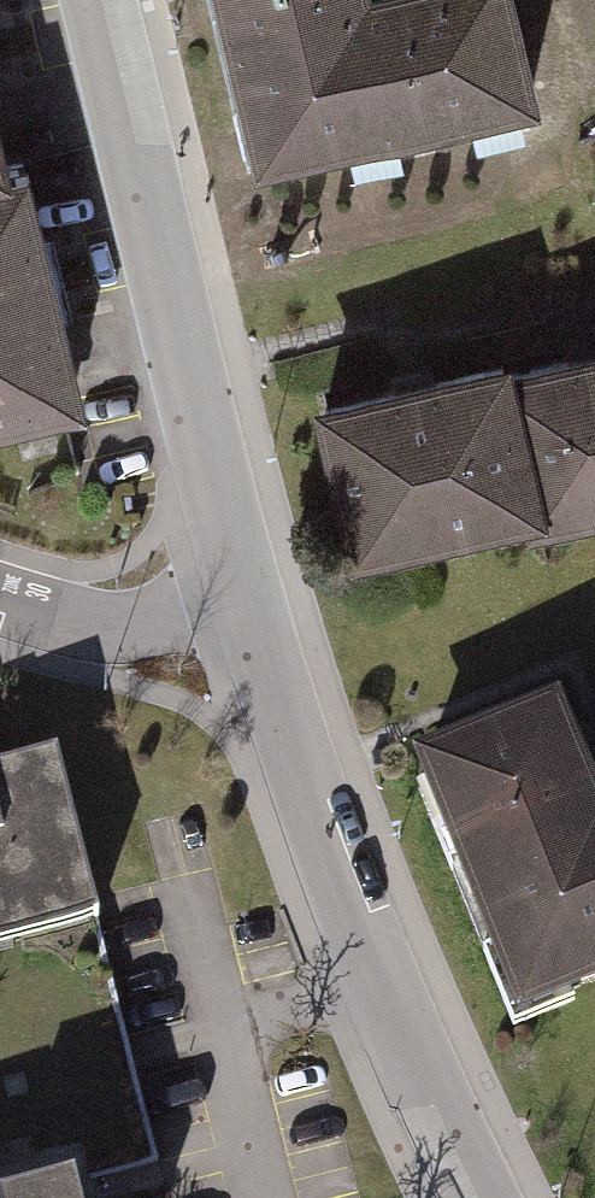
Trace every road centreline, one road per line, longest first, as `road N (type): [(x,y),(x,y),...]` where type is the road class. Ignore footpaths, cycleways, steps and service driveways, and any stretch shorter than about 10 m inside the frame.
road 1 (residential): [(99,0),(246,630)]
road 2 (residential): [(246,630),(374,981),(475,1197)]
road 3 (residential): [(246,630),(118,623),(0,585)]

